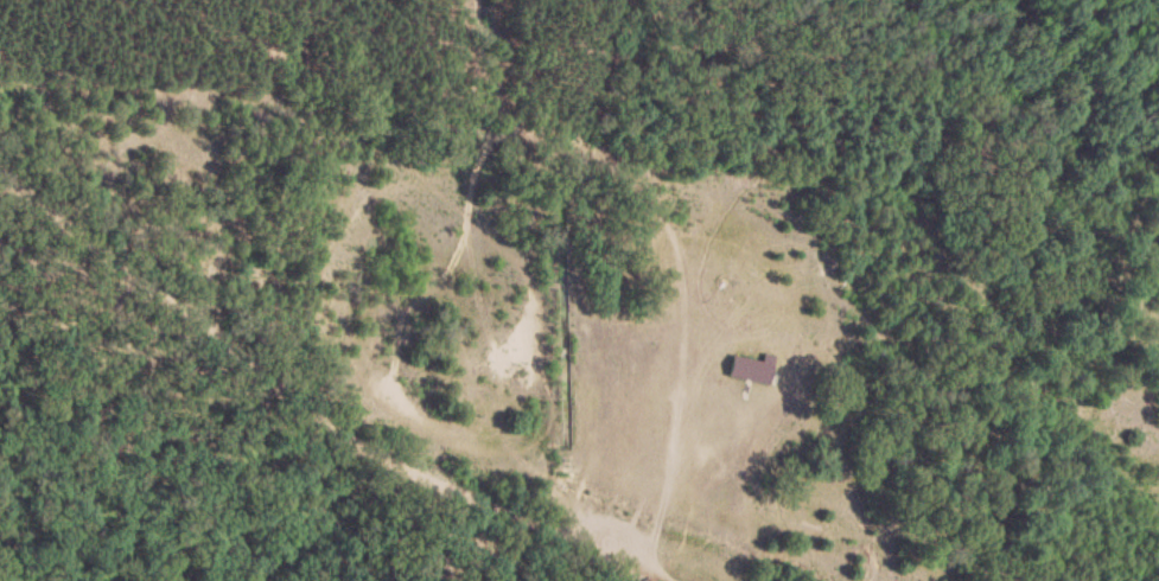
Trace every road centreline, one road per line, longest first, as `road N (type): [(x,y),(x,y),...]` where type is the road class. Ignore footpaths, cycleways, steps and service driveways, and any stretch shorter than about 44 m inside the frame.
road 1 (track): [(0,166),(306,401),(400,451),(553,507),(616,543)]

